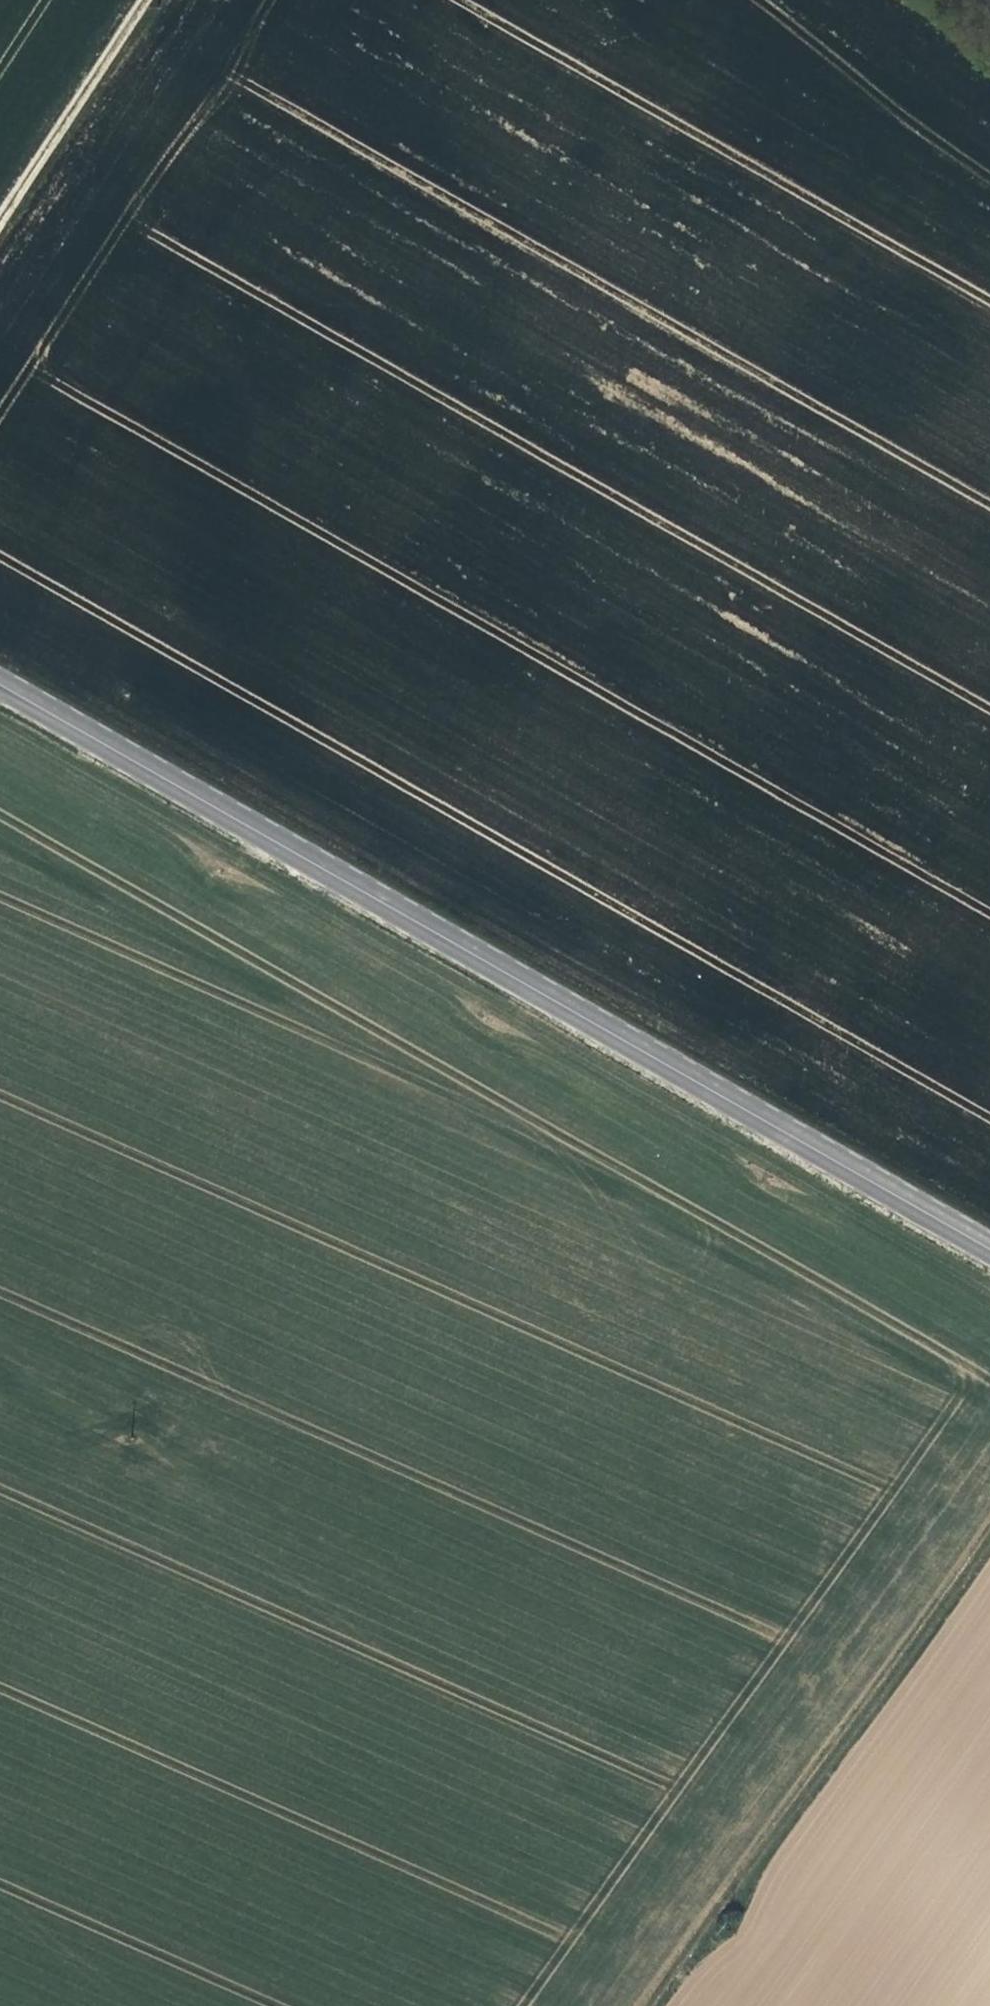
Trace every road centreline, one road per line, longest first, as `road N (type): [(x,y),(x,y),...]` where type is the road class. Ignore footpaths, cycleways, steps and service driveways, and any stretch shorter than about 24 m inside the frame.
road 1 (tertiary): [(0,690),(989,1263)]
road 2 (track): [(989,1523),(649,2005)]
road 3 (track): [(146,0),(0,226)]

